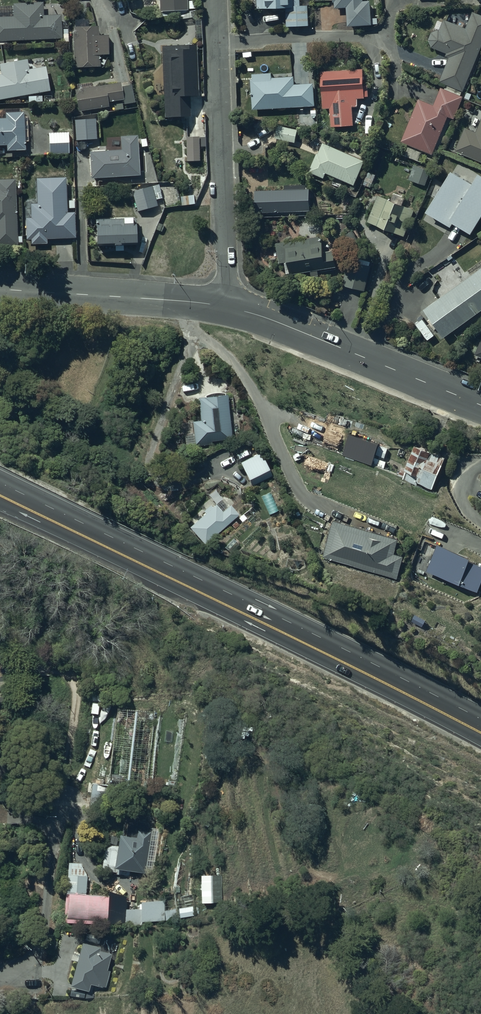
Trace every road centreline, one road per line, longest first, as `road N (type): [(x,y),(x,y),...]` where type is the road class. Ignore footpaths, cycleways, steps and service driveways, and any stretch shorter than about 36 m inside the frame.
road 1 (trunk): [(480,725),(3,494)]
road 2 (tertiary): [(229,307),(480,405)]
road 3 (residential): [(217,43),(229,307)]
road 4 (tertiary): [(0,288),(229,307)]
road 5 (residential): [(64,779),(37,941),(23,974),(0,974)]
road 6 (residential): [(383,36),(217,43)]

